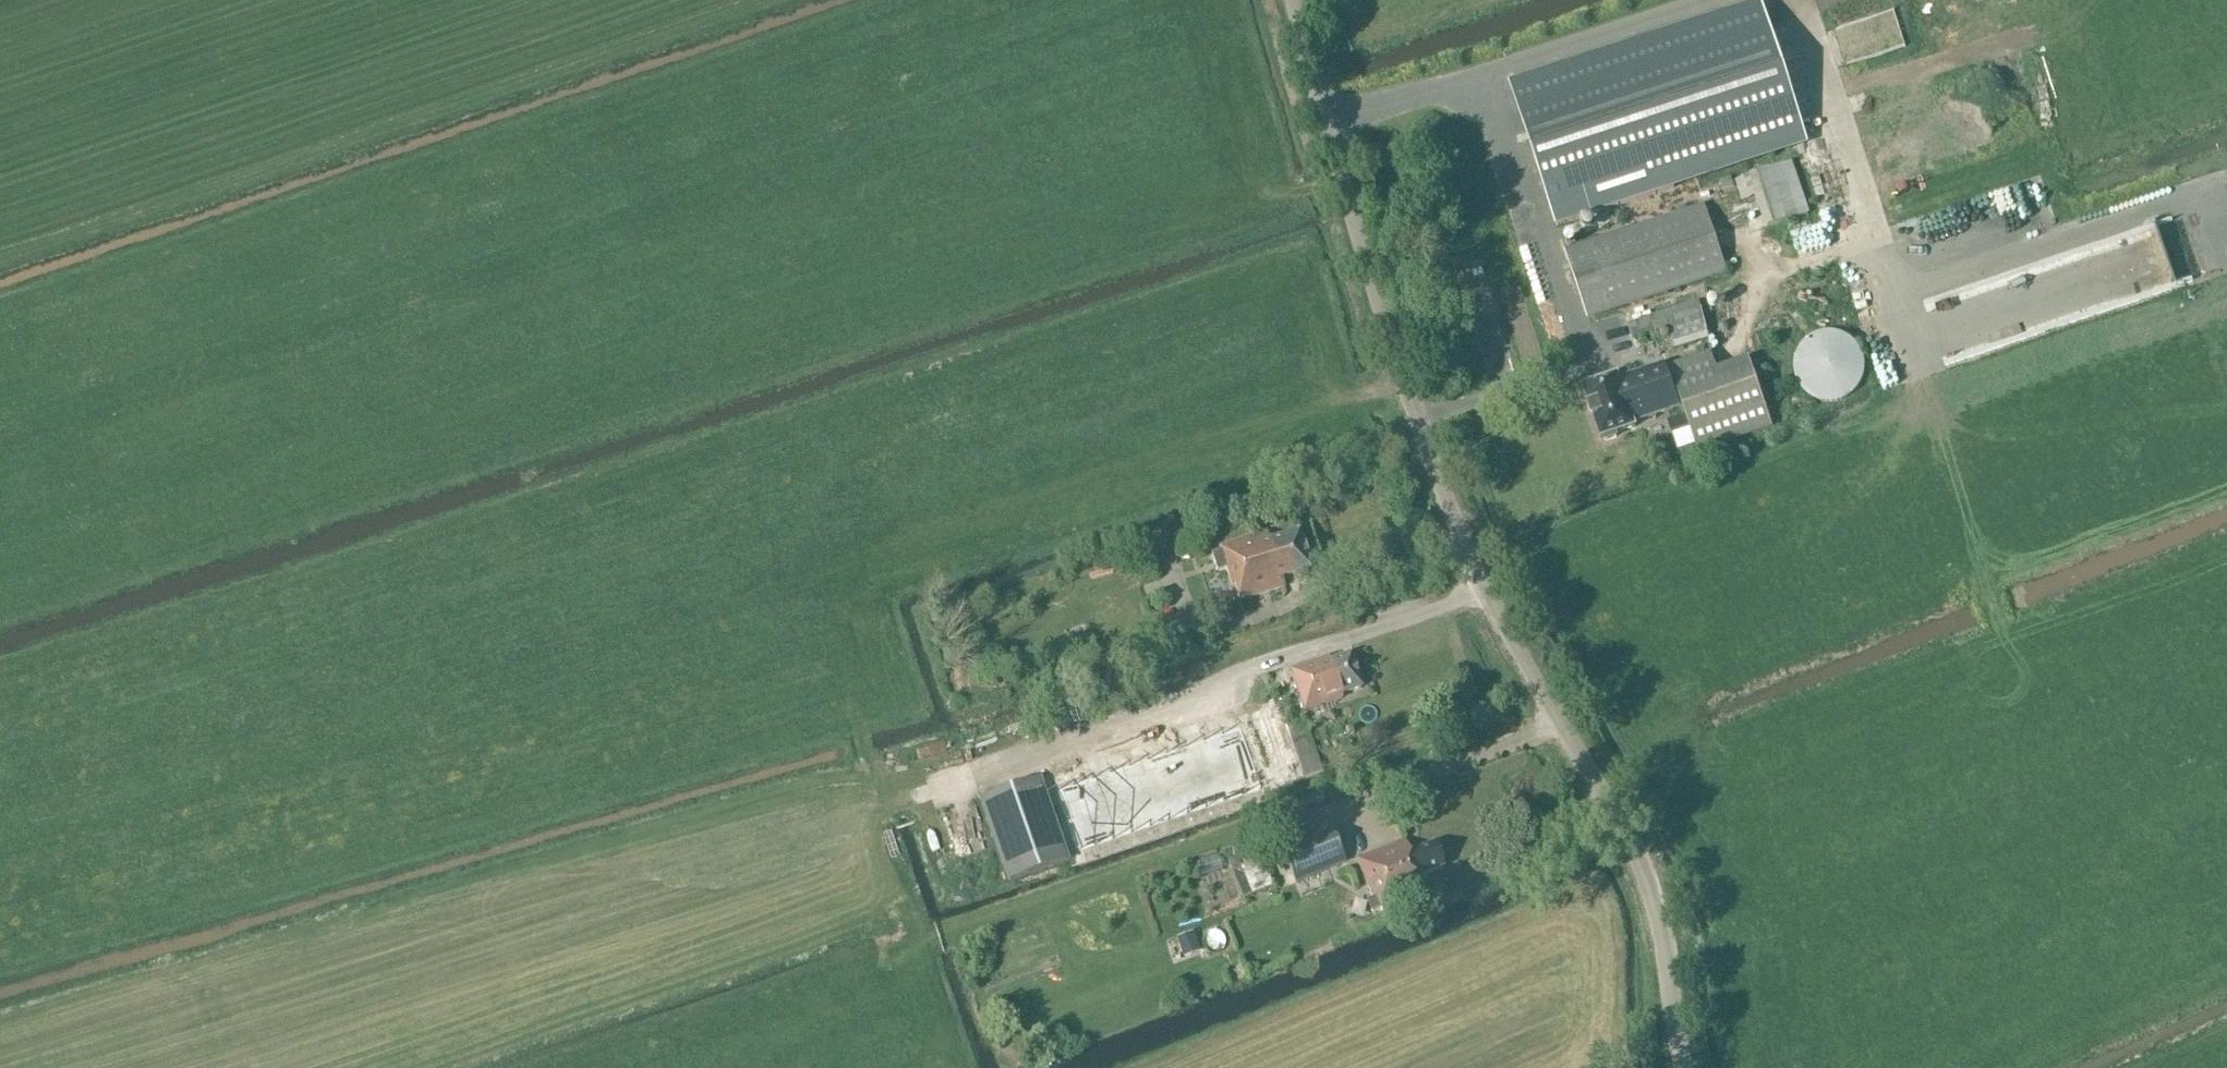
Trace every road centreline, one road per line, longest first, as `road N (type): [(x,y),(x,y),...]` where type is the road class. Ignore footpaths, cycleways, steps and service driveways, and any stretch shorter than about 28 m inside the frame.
road 1 (tertiary): [(1293,0),(1395,357),(1474,572),(1648,878),(1685,1067)]

